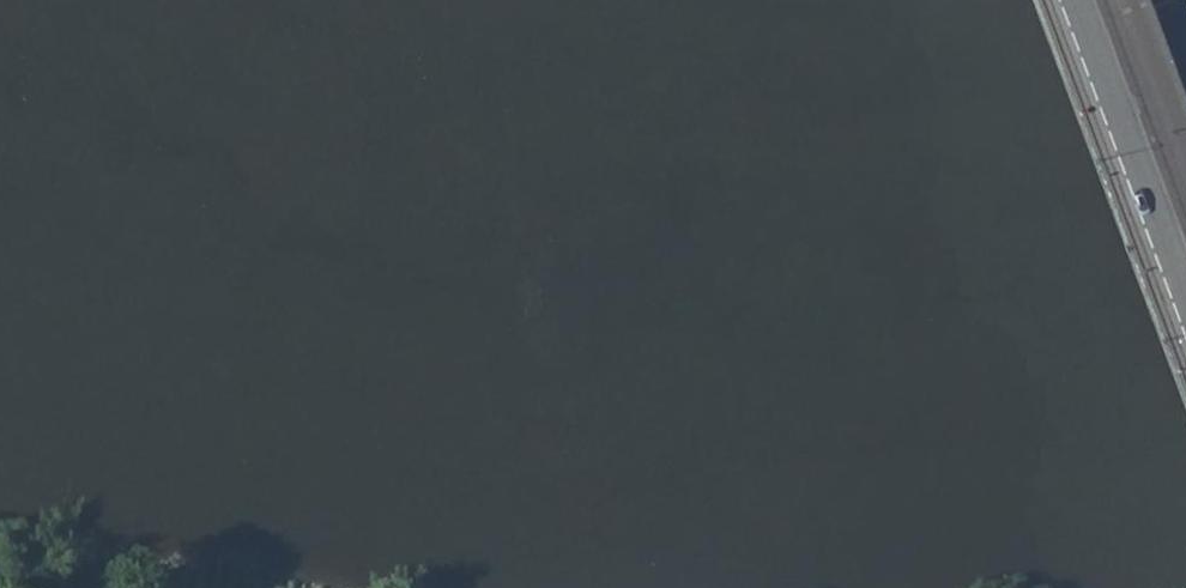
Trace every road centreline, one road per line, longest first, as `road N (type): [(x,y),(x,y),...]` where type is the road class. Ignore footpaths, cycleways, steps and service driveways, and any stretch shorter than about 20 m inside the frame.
road 1 (secondary): [(1073,0),(1185,308)]

